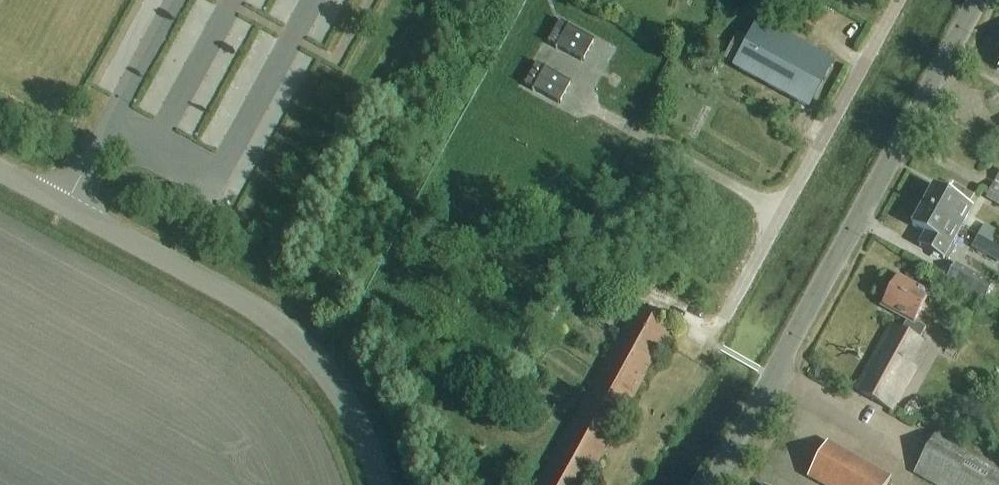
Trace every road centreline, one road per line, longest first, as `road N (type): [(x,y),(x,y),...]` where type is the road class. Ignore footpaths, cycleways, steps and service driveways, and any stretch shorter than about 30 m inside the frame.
road 1 (unclassified): [(709,484),(978,0)]
road 2 (unclassified): [(379,484),(342,392),(283,328),(0,168)]
road 3 (unclassified): [(898,0),(708,343)]

